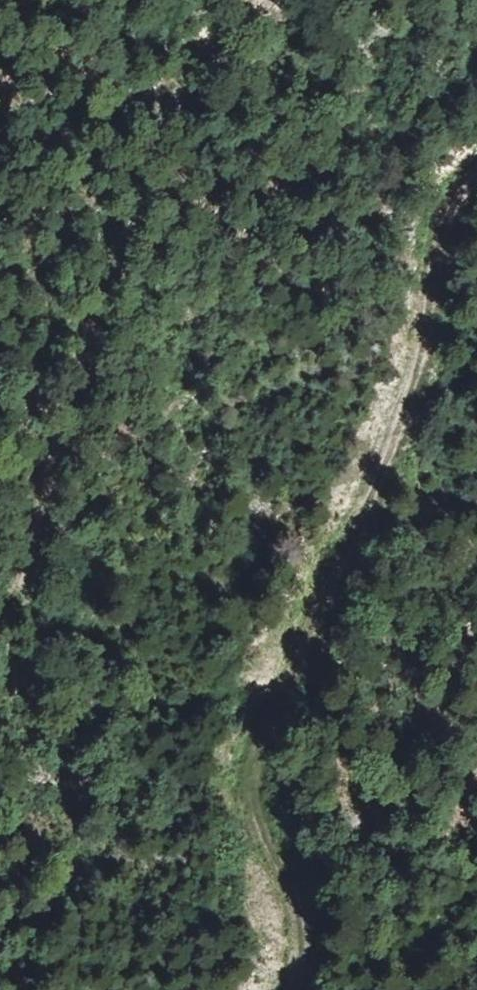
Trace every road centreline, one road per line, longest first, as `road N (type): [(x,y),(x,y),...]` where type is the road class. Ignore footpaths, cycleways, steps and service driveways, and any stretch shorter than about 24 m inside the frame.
road 1 (track): [(476,177),(430,240),(411,363),(252,775),(263,828),(310,932),(284,989)]
road 2 (track): [(249,0),(163,78),(0,629)]

